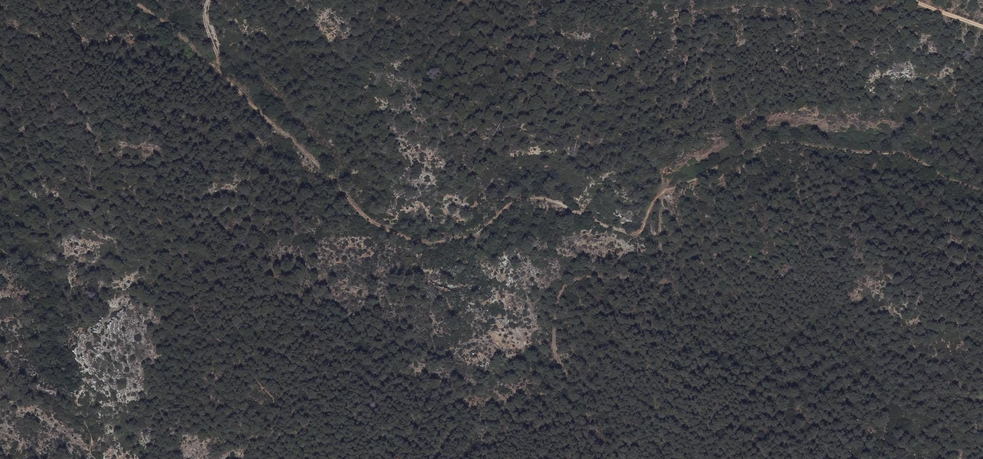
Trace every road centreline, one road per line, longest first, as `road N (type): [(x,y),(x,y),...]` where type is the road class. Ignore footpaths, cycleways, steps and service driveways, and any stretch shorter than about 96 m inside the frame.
road 1 (track): [(982,191),(897,152),(773,142),(658,195),(644,227),(632,234),(528,198),(479,233),(430,244),(368,218),(225,75),(205,24),(211,0)]
road 2 (track): [(662,192),(663,281),(574,278),(560,294),(556,358),(591,426)]

